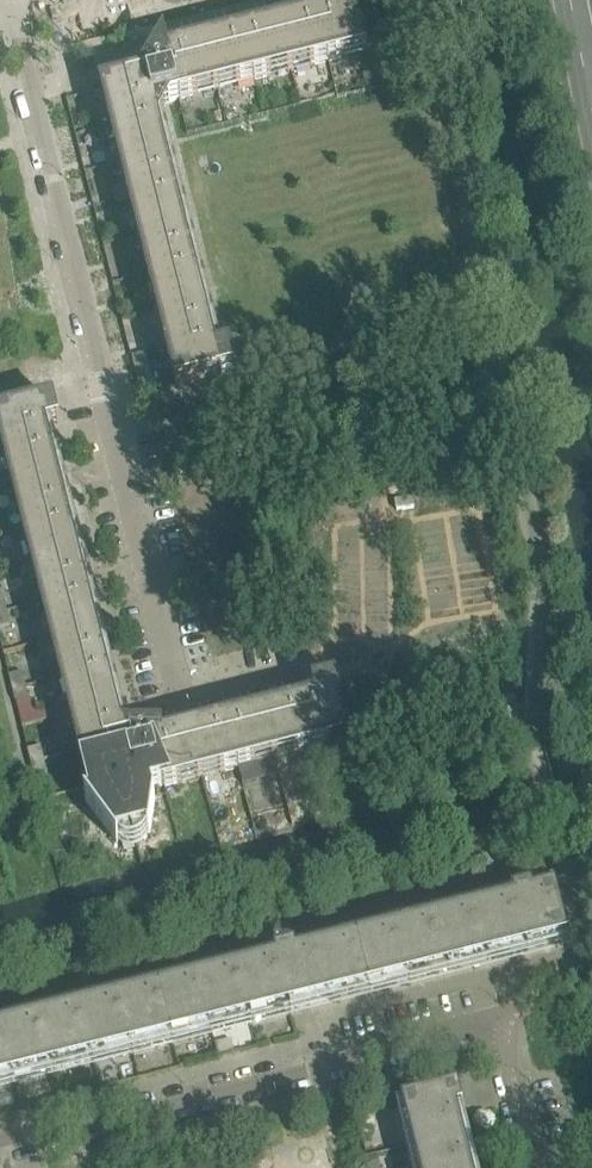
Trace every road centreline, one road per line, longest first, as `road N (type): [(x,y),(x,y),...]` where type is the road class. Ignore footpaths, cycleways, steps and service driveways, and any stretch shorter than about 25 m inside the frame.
road 1 (residential): [(311,670),(181,698),(17,9)]
road 2 (residential): [(0,1145),(473,1028),(508,1027)]
road 3 (residential): [(538,1167),(508,1027)]

